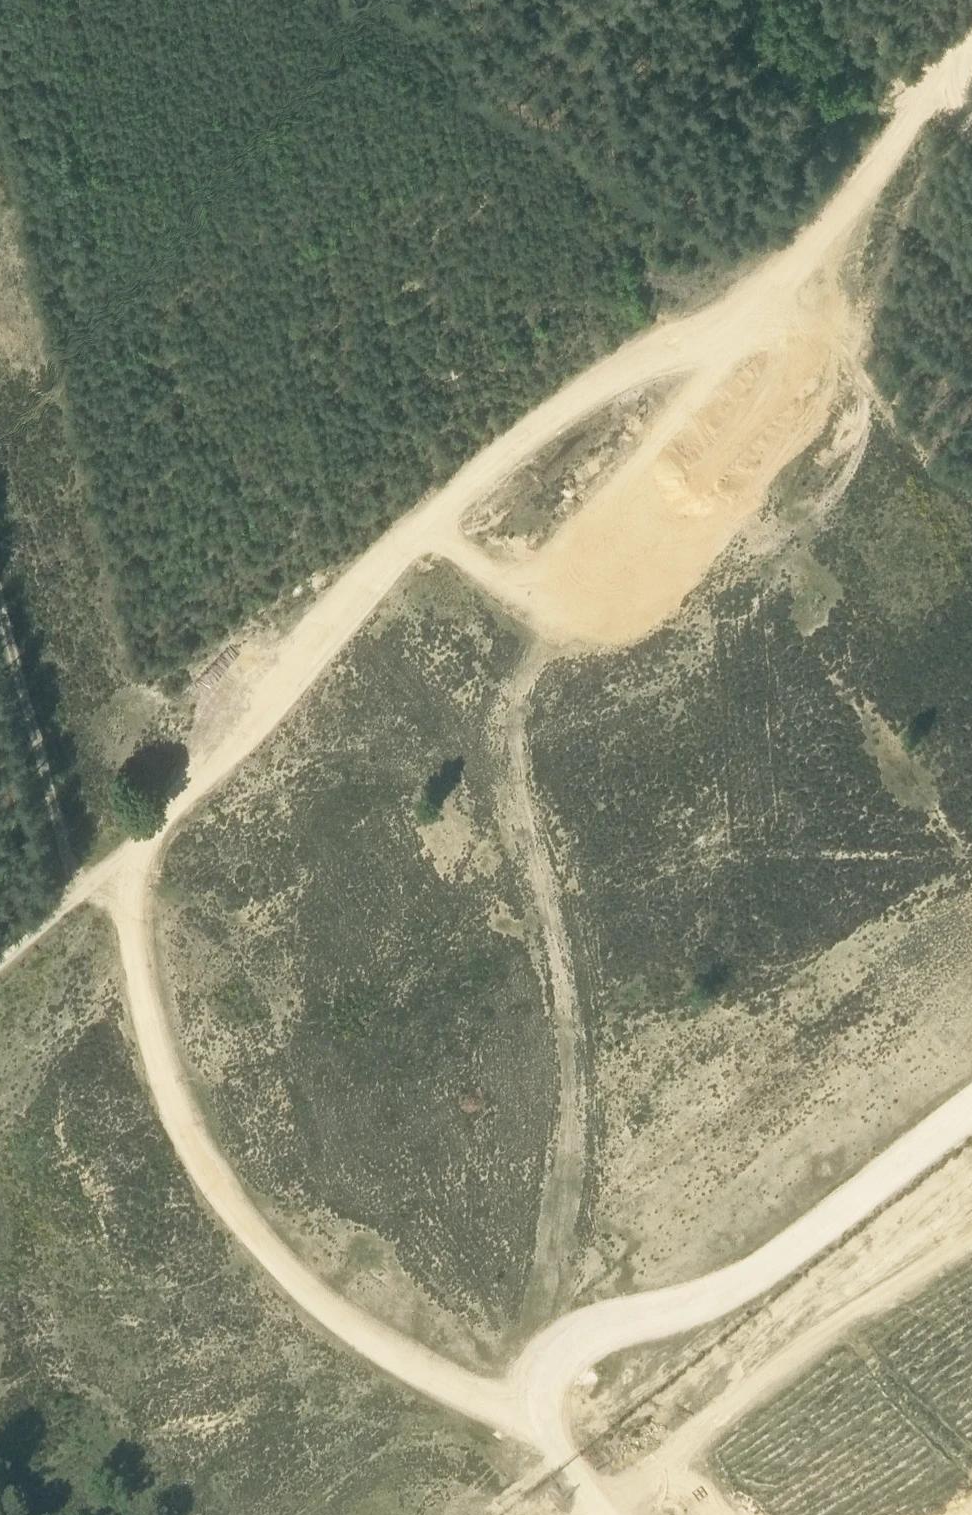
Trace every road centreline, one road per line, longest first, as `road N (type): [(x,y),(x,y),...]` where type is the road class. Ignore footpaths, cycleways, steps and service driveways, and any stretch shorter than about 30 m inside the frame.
road 1 (track): [(940,70),(841,193),(769,259),(535,430),(345,610),(127,852),(75,896)]
road 2 (track): [(441,519),(479,573),(516,602),(532,639),(510,724),(510,774),(565,1017),(568,1069),(548,1296),(503,1409)]
road 3 (track): [(127,852),(152,1026),(205,1169),(227,1205),(327,1312),(566,1450)]
road 4 (track): [(971,1110),(763,1278),(564,1347),(531,1424)]
road 5 (track): [(971,1263),(582,1514)]
road 6 (track): [(0,565),(75,896)]

